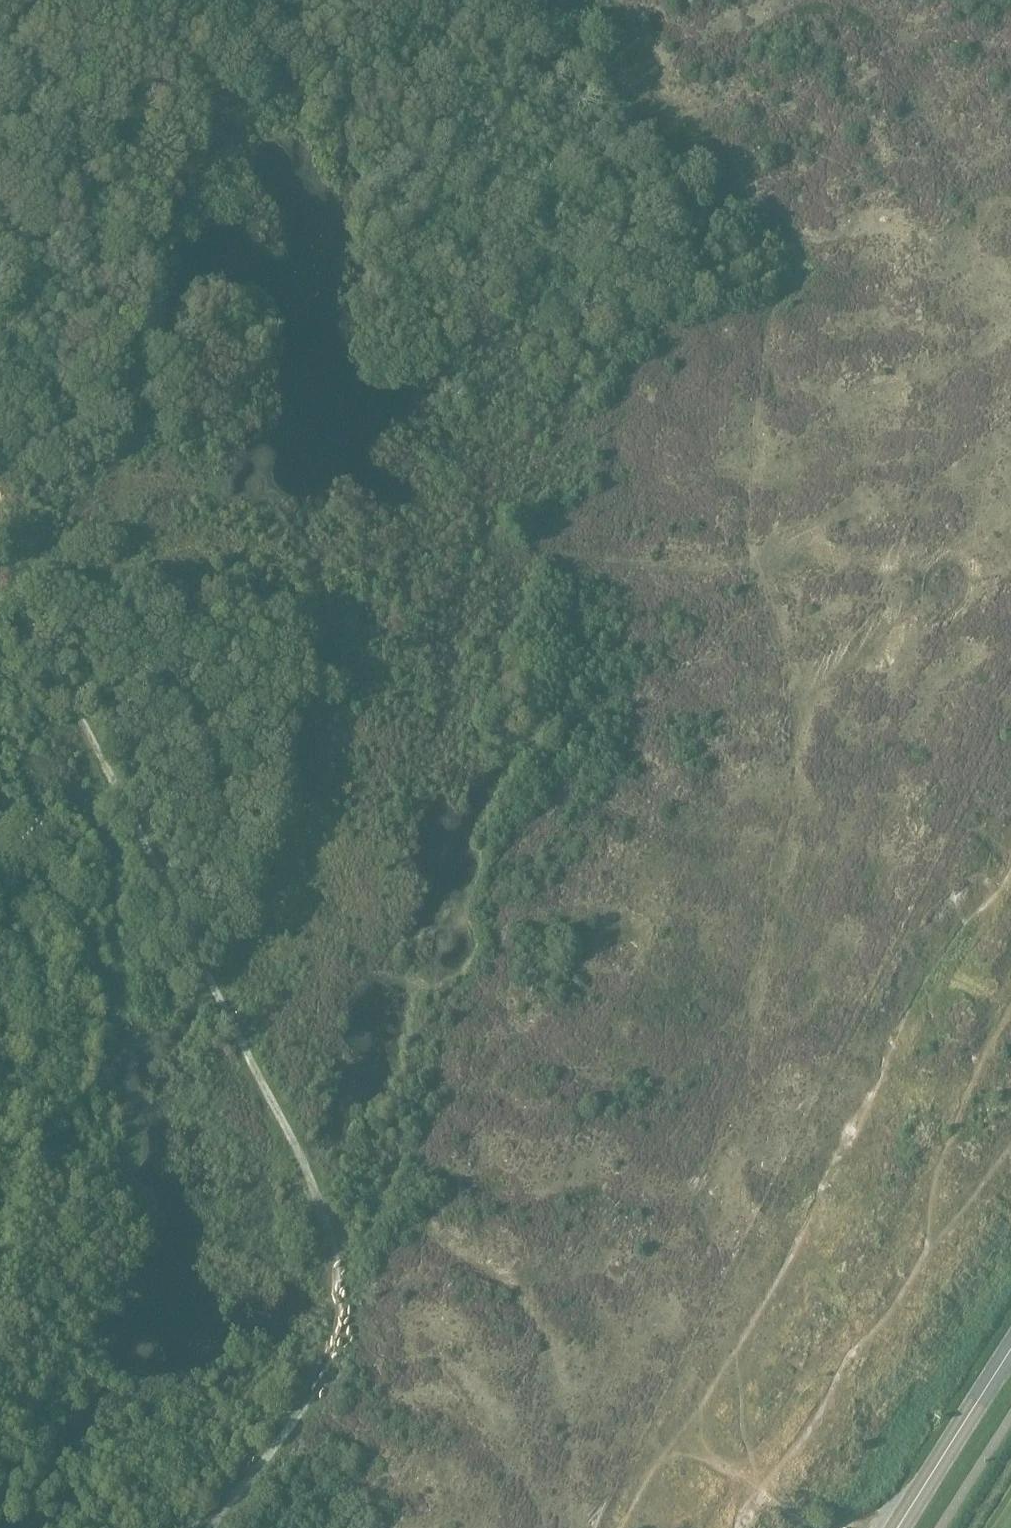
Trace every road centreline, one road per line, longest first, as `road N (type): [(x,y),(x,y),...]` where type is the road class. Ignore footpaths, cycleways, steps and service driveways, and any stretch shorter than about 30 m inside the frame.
road 1 (secondary): [(898,1527),(1010,1347)]

